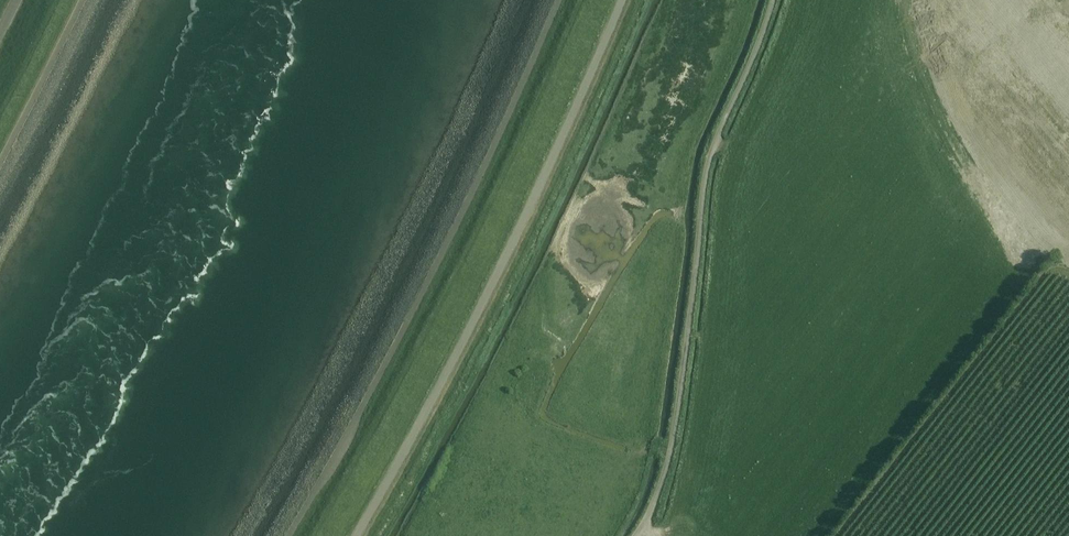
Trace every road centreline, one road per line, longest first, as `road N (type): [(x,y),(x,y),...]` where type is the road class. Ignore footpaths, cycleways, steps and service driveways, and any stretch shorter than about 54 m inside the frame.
road 1 (unclassified): [(357,535),(561,165),(628,0)]
road 2 (unclassified): [(641,532),(675,431),(706,169),(773,0)]
road 3 (track): [(904,0),(909,32),(952,129),(994,202),(1068,270)]

